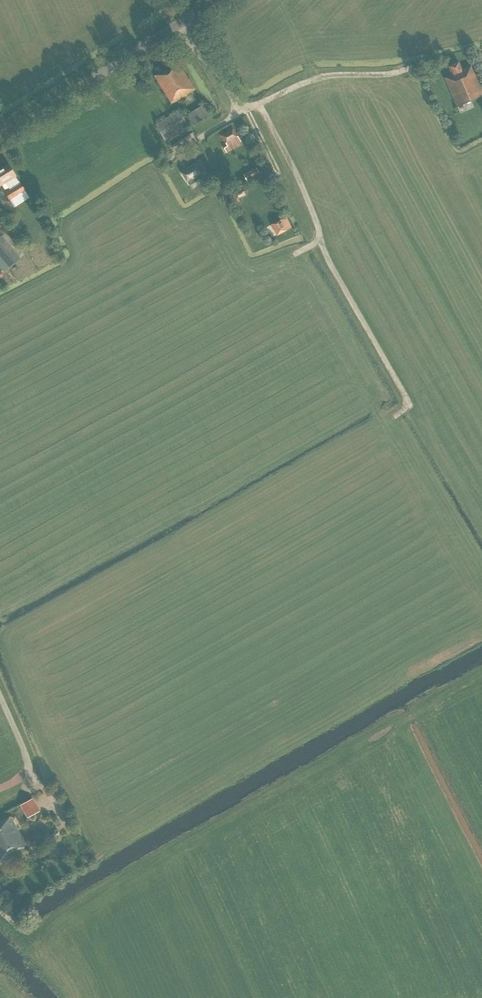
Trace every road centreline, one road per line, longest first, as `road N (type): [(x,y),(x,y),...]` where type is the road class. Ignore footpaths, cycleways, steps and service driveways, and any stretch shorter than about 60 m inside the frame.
road 1 (tertiary): [(0,137),(214,0)]

